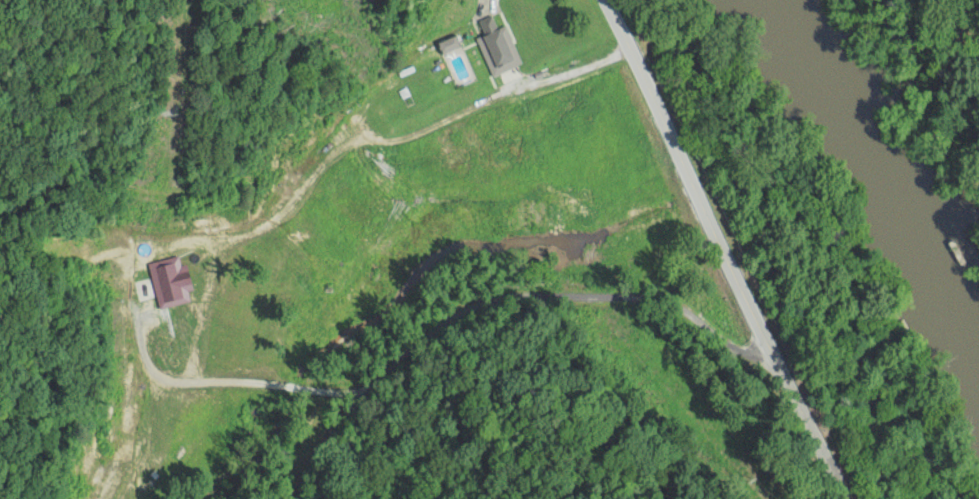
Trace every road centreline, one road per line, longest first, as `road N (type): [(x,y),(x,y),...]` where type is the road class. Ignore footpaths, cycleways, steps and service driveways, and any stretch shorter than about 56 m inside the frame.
road 1 (secondary): [(845,498),(604,0)]

